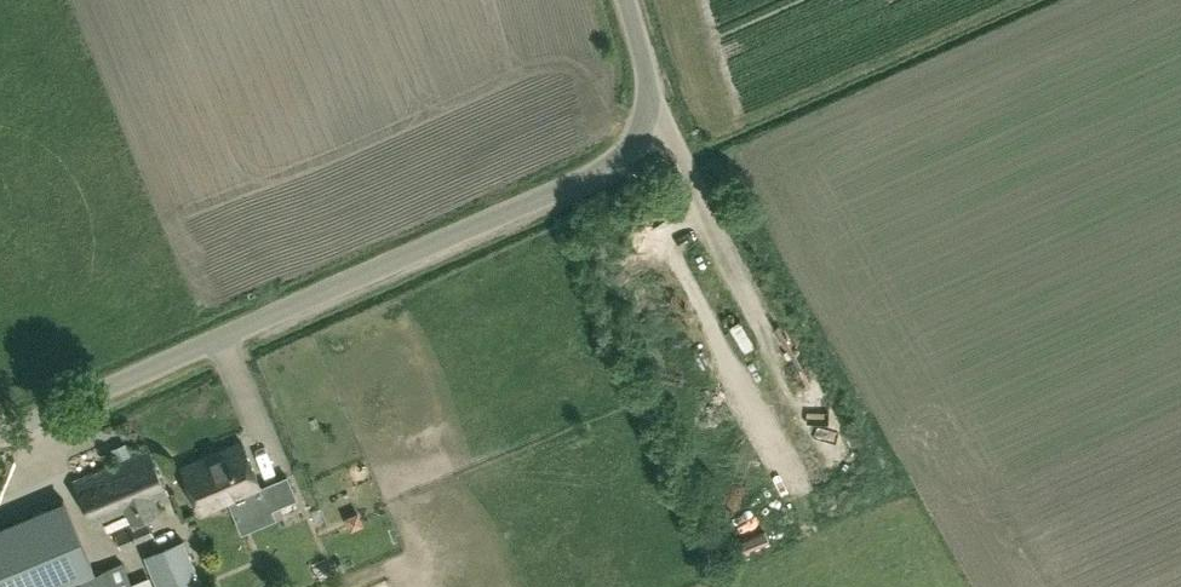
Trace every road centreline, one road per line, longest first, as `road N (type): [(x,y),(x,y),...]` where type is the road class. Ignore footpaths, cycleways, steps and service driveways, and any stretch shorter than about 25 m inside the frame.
road 1 (unclassified): [(0,437),(619,156),(642,137),(650,102),(629,0)]
road 2 (track): [(689,173),(813,399)]

